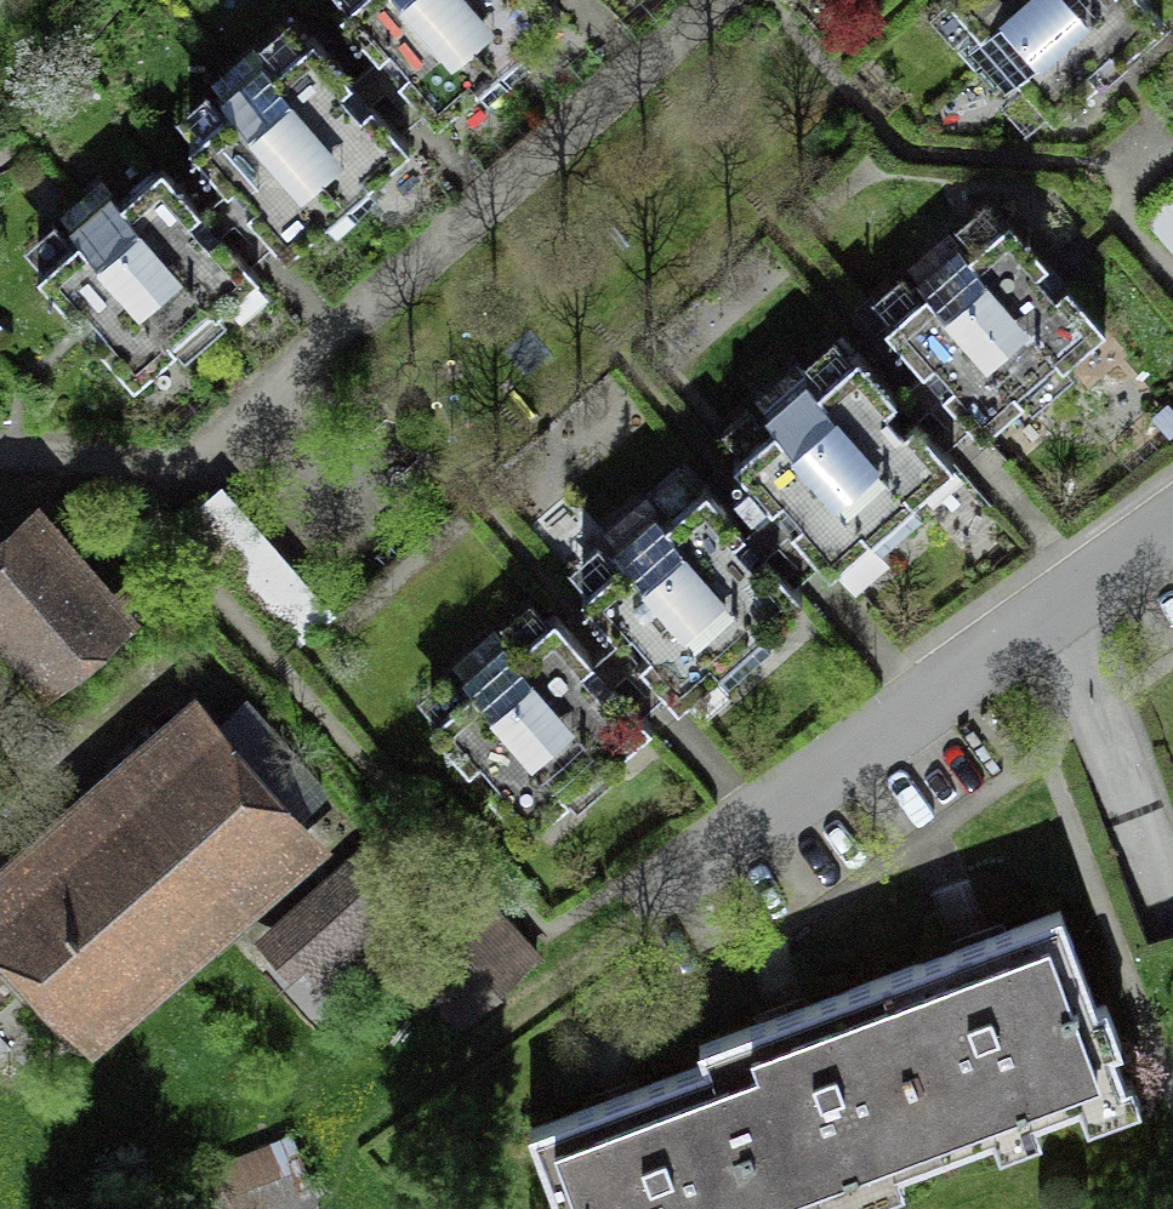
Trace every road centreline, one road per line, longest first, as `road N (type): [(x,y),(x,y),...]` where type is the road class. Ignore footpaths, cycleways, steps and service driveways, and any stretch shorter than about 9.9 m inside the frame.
road 1 (residential): [(1172,528),(655,892)]

